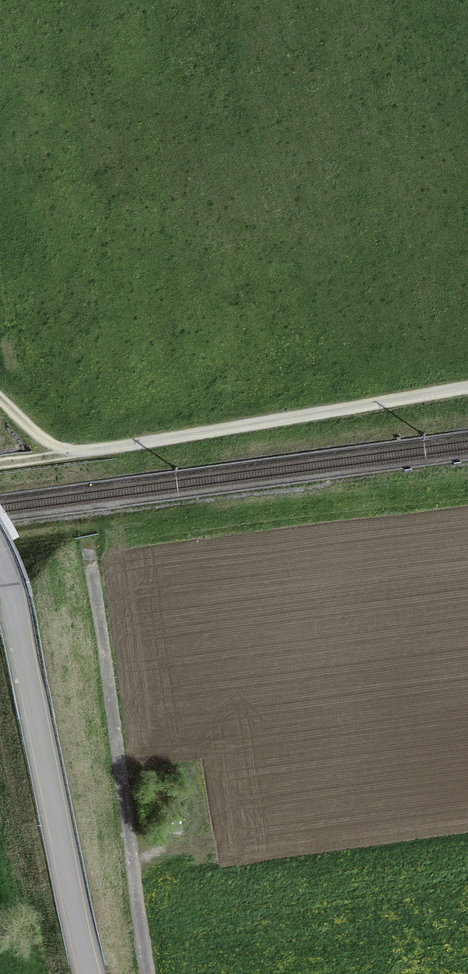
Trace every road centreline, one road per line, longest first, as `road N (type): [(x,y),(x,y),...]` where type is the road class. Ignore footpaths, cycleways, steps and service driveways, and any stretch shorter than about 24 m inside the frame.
road 1 (track): [(90,556),(149,973)]
road 2 (unclassified): [(0,567),(90,973)]
road 3 (track): [(467,388),(74,453)]

